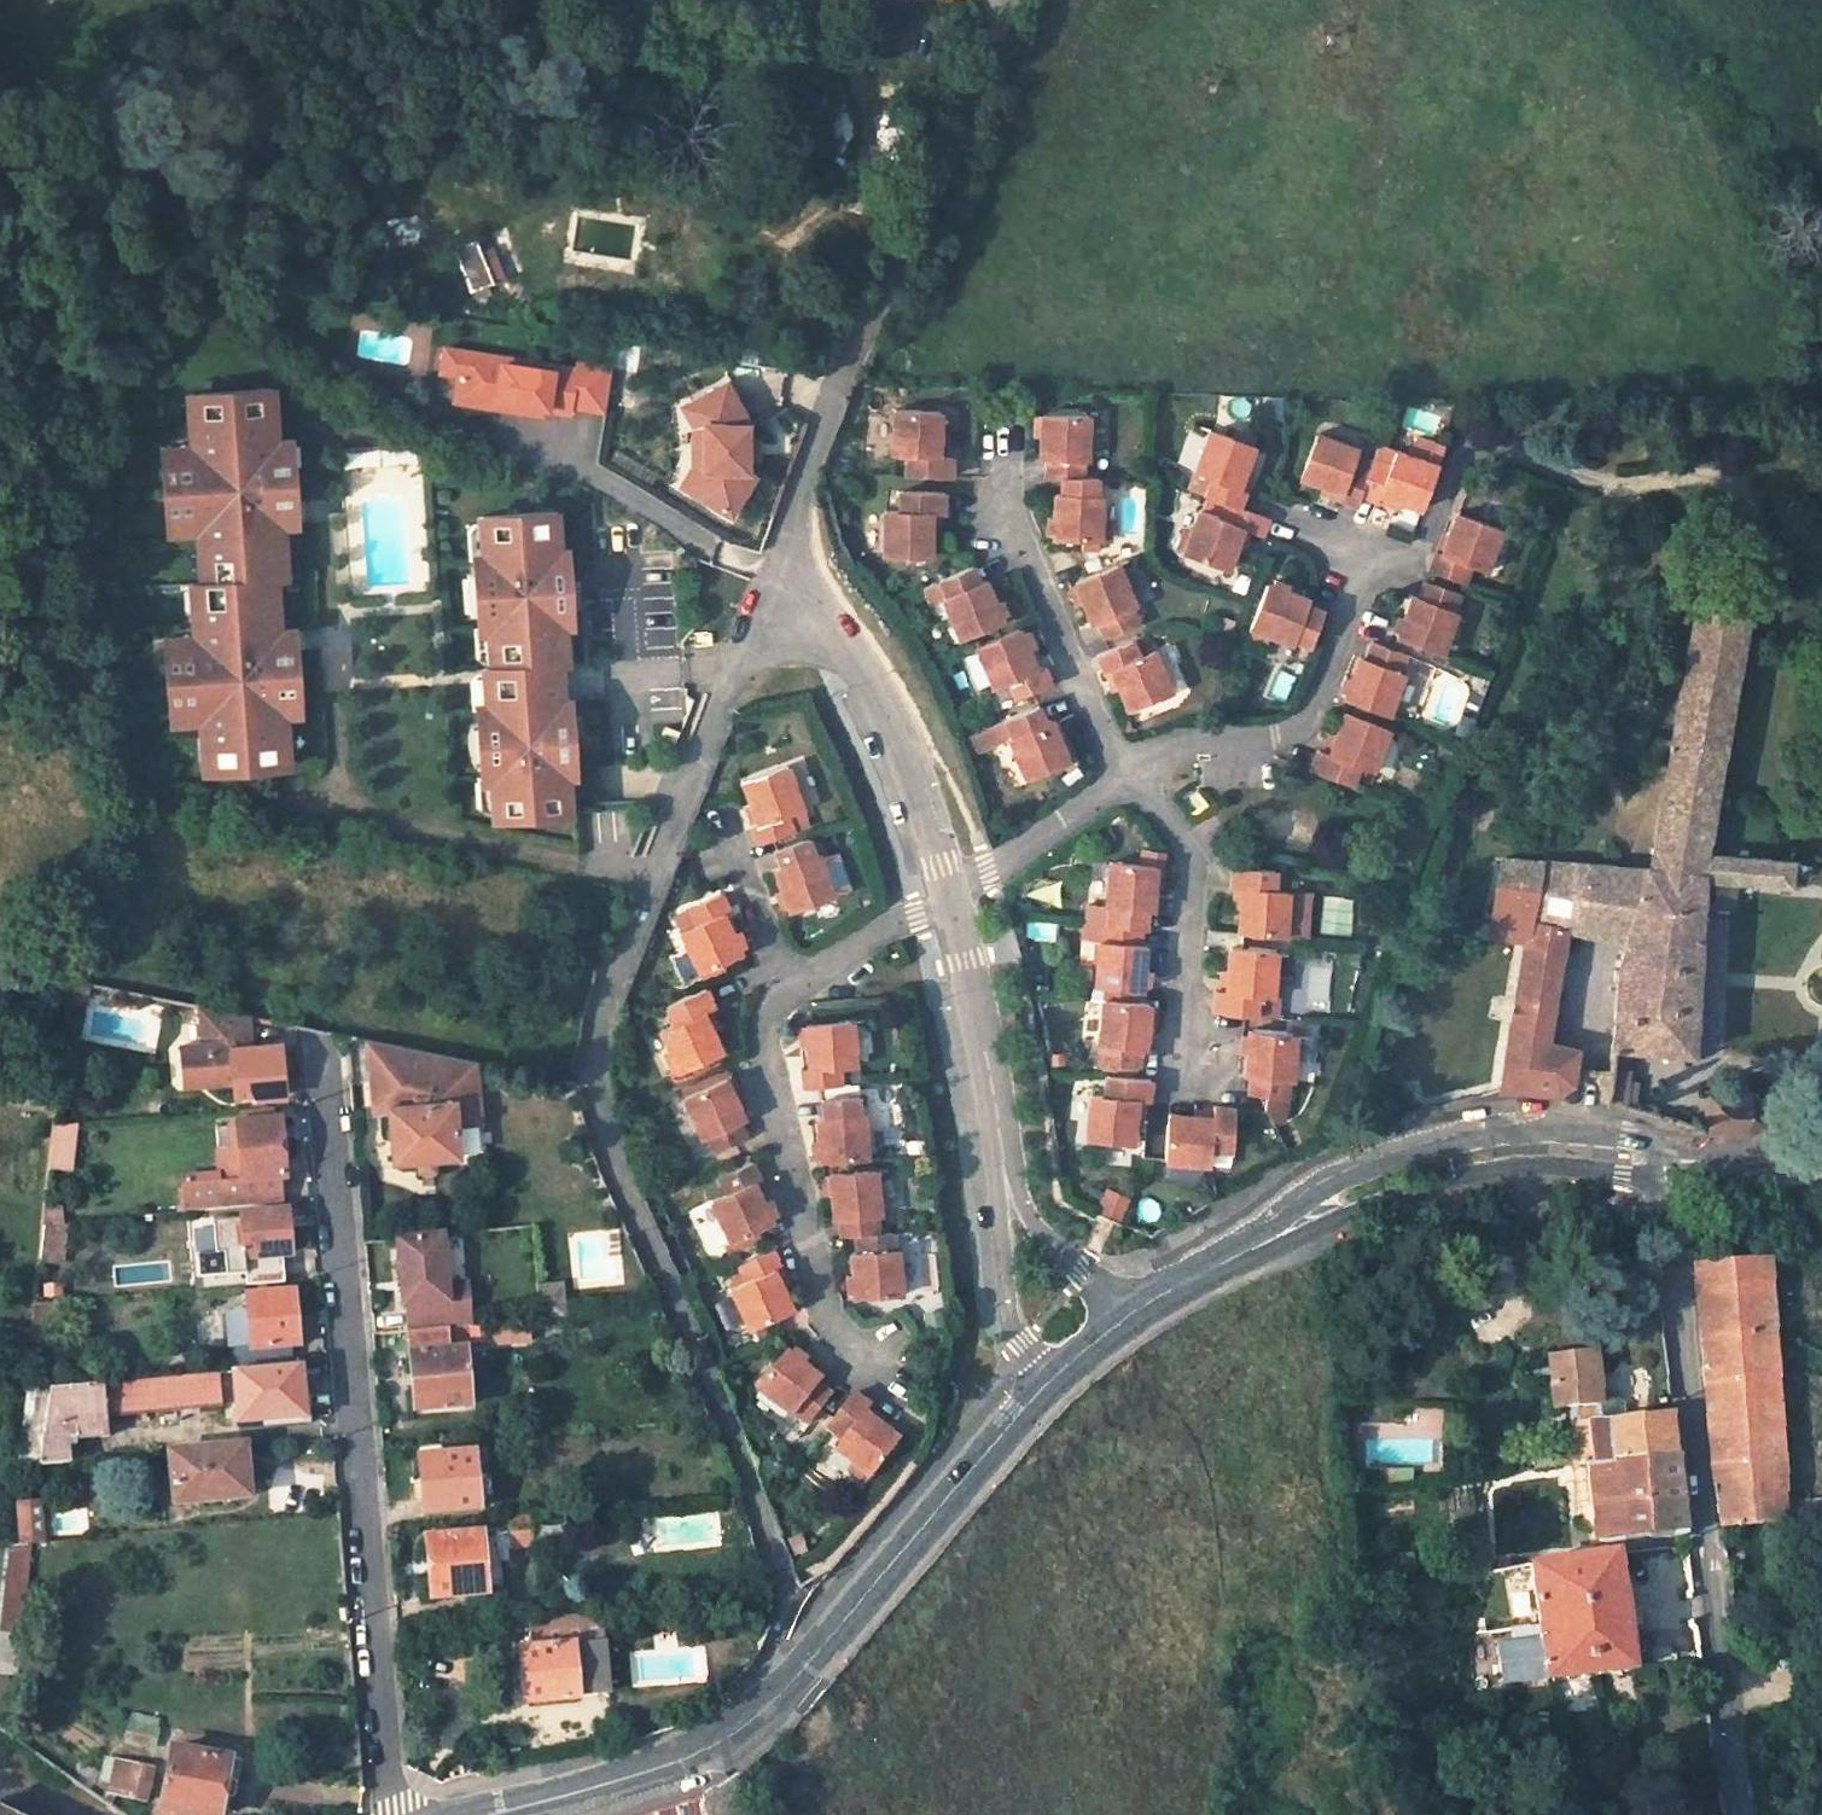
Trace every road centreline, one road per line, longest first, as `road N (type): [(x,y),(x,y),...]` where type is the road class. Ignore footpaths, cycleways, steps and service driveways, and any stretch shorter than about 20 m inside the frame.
road 1 (residential): [(397,1814),(323,1044)]
road 2 (tertiary): [(1046,1381),(750,1723),(692,1758),(492,1814)]
road 3 (residential): [(768,604),(838,372),(940,178),(1007,0)]
road 4 (unclassified): [(1666,1177),(1737,1814)]
road 5 (tertiary): [(1660,1141),(1544,1131),(1389,1160),(1326,1186),(1217,1266)]
road 6 (tertiary): [(1217,1266),(1462,1175),(1544,1166),(1666,1177)]
road 7 (residential): [(785,984),(763,1022),(767,1066),(825,1314),(881,1384)]
road 8 (residential): [(1128,773),(1186,744),(1278,739),(1312,715),(1370,550),(1316,529)]
road 9 (unclassified): [(953,899),(864,683),(821,634),(768,604)]
road 10 (residential): [(1128,773),(1107,745),(1010,509),(1009,451)]
road 11 (residential): [(638,917),(768,604)]
road 12 (residential): [(1128,773),(1197,871),(1179,1076)]
road 13 (unclassified): [(1001,1149),(953,899)]
road 14 (unclassified): [(1001,1149),(994,1228),(1005,1303),(1046,1381)]
road 15 (residential): [(953,899),(1128,773)]
road 16 (unclassified): [(1131,1314),(1042,1234),(1001,1149)]
road 17 (residential): [(953,899),(785,984)]
road 18 (residential): [(785,984),(725,814)]

